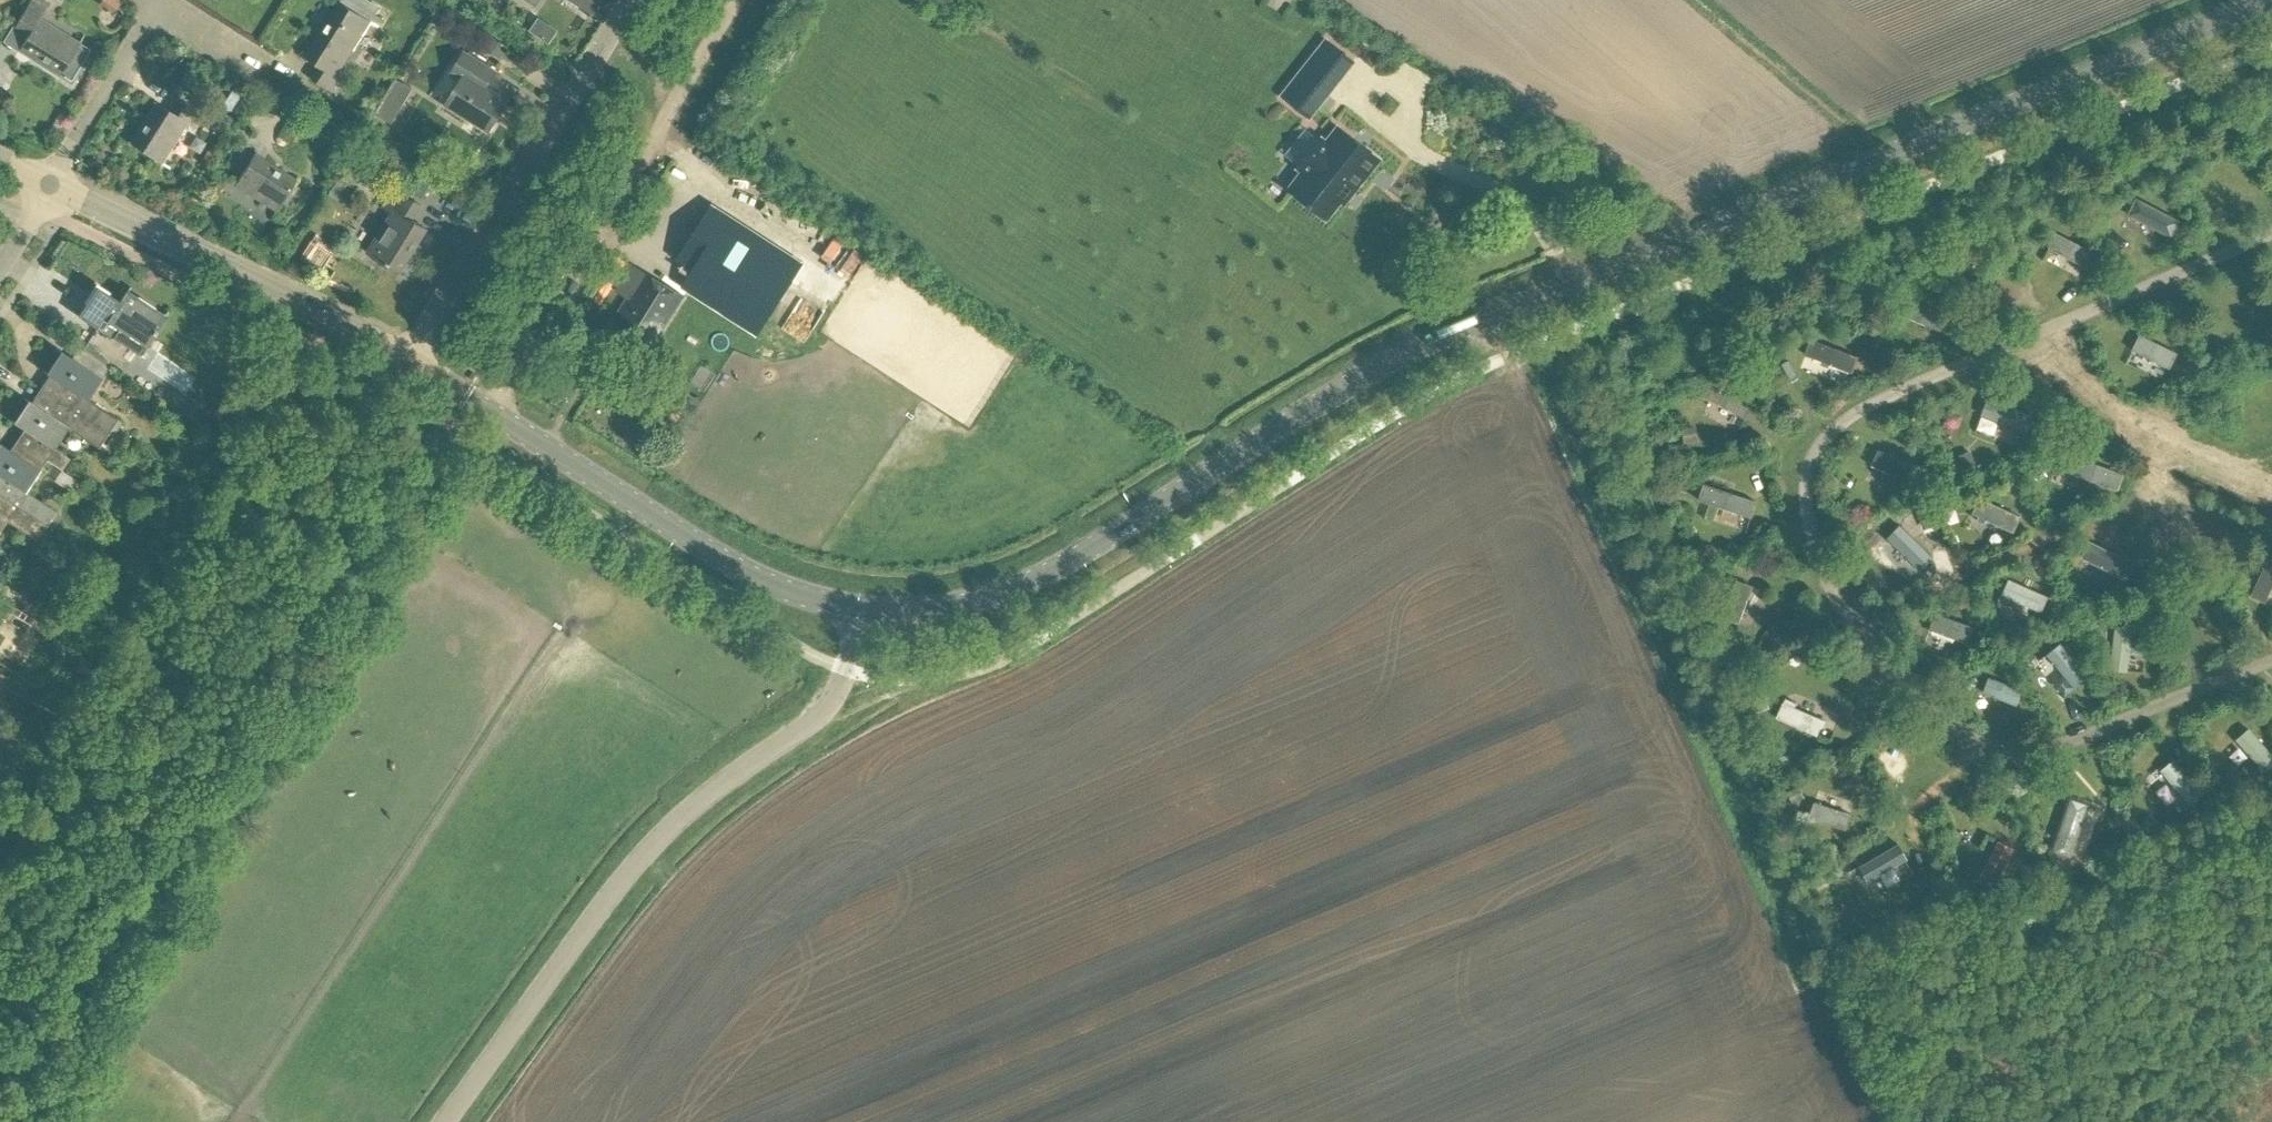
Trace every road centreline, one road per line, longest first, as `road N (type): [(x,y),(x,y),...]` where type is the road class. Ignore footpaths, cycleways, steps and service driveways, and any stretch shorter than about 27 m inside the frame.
road 1 (tertiary): [(857,607),(959,604),(1053,572),(1410,350),(2267,0)]
road 2 (unclassified): [(443,1121),(657,842),(701,799),(826,706),(846,671),(857,607)]
road 3 (tertiary): [(857,607),(742,570),(405,360)]
road 4 (track): [(738,0),(496,413)]
road 5 (residential): [(405,360),(629,0)]
road 6 (tertiary): [(405,360),(49,183)]
road 7 (residential): [(49,183),(163,0)]

